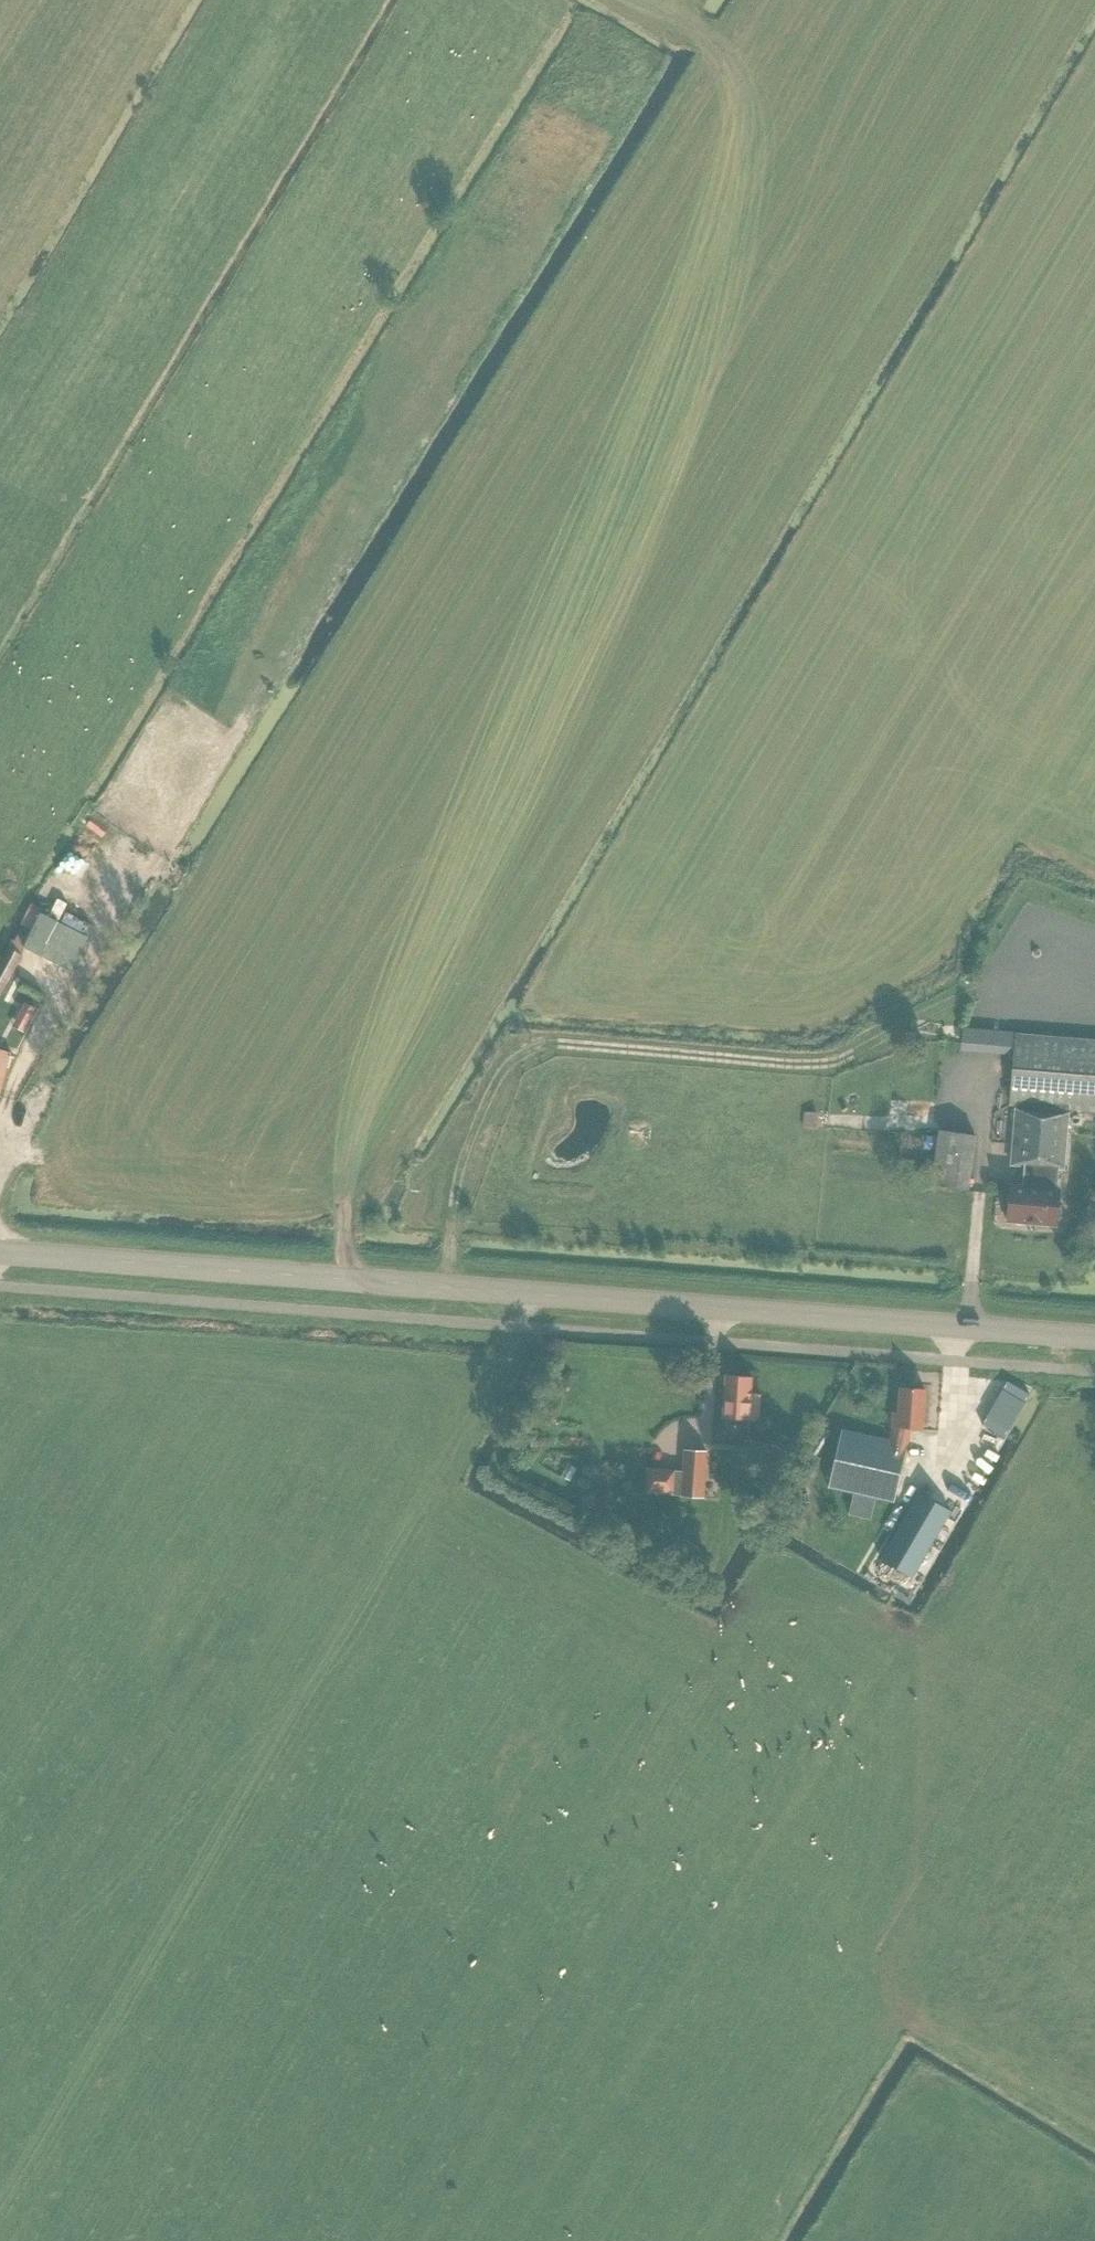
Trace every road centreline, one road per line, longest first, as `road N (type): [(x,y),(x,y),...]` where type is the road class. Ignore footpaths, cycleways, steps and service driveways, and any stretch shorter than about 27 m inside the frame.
road 1 (secondary): [(1094,1338),(0,1251)]

